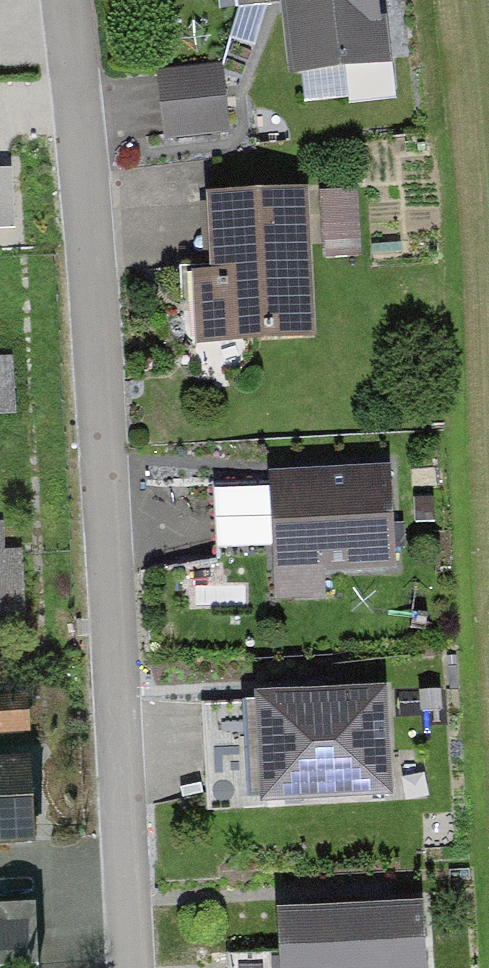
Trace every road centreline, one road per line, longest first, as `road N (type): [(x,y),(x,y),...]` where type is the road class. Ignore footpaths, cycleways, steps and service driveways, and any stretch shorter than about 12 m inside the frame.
road 1 (residential): [(49,0),(112,967)]

